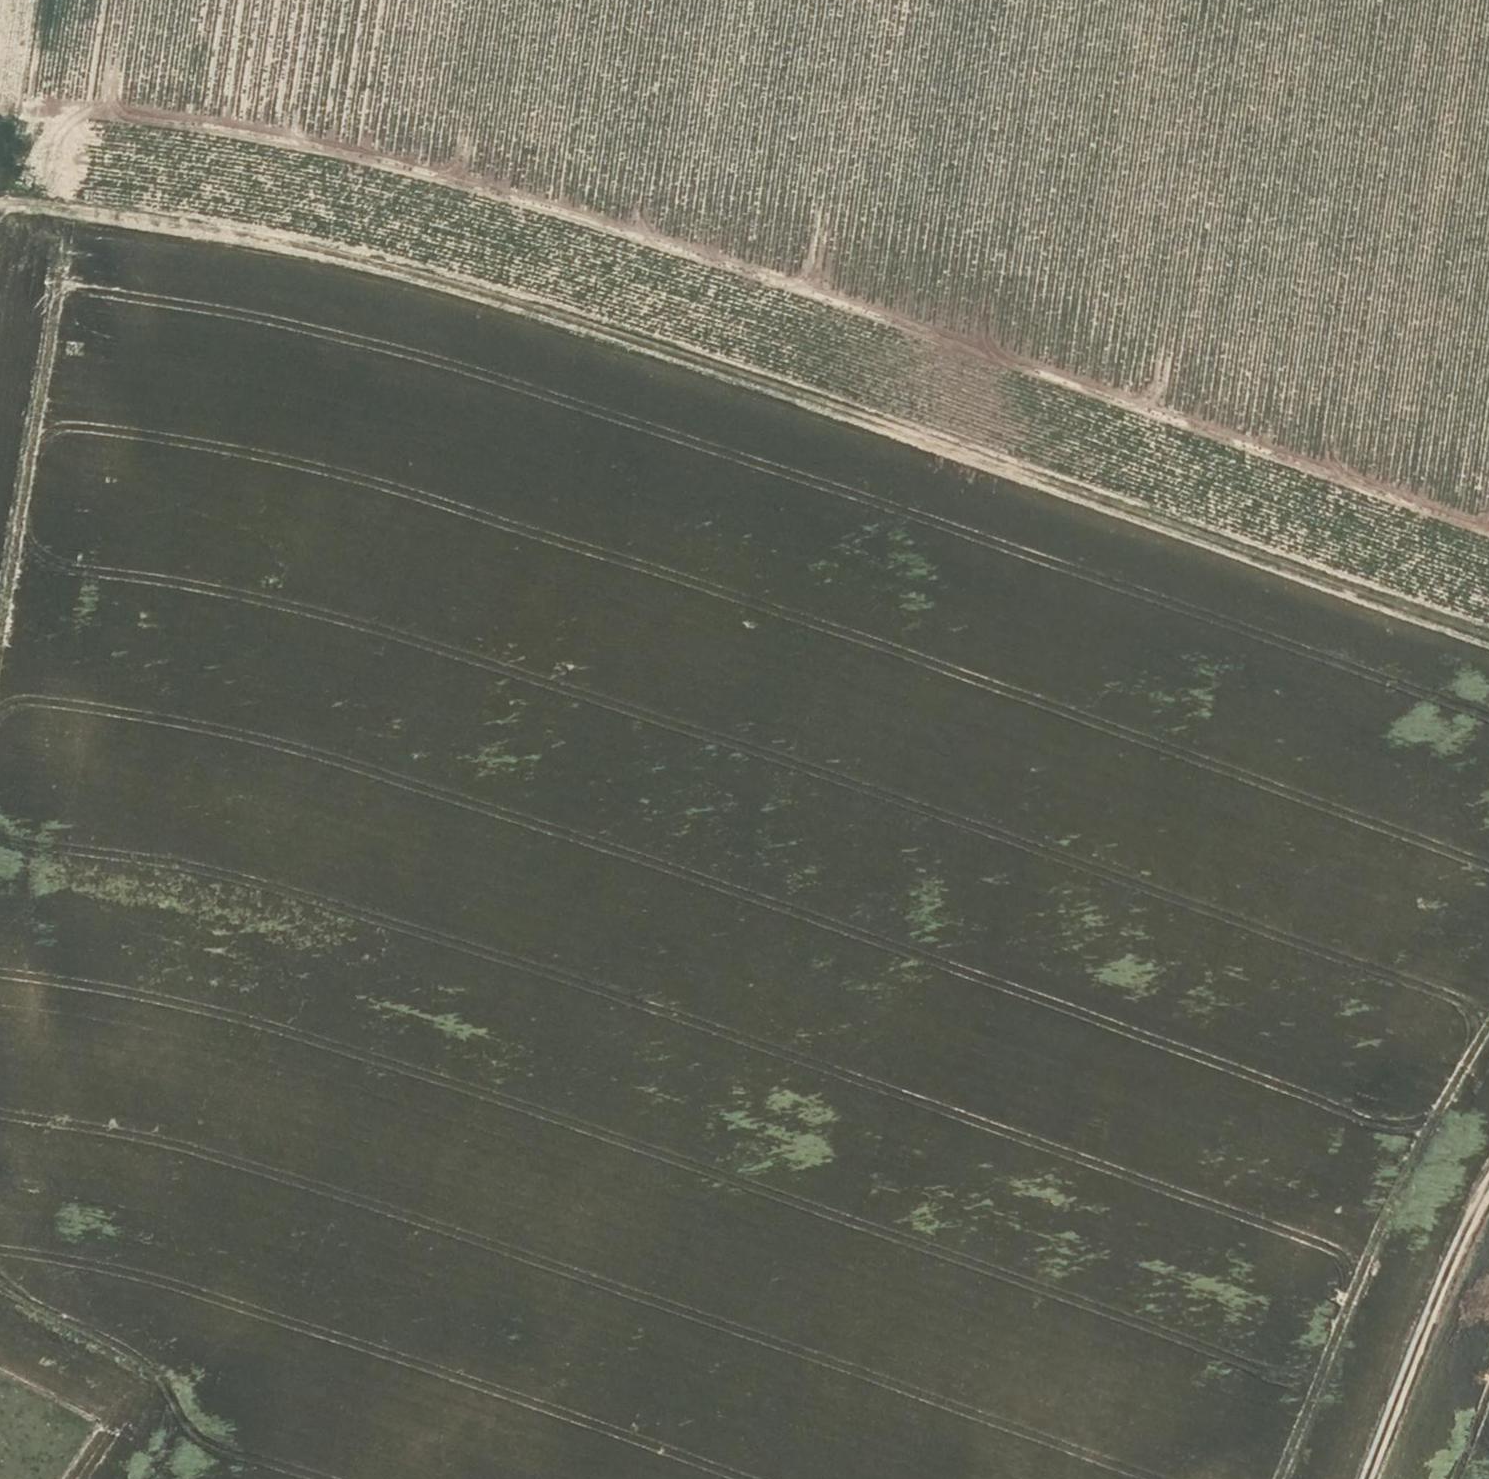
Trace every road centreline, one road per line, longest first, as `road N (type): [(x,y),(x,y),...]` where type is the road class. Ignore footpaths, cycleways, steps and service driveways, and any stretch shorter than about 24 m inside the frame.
road 1 (track): [(1488,632),(529,309),(335,256),(154,221),(0,204)]
road 2 (track): [(1488,1186),(1370,1478)]

